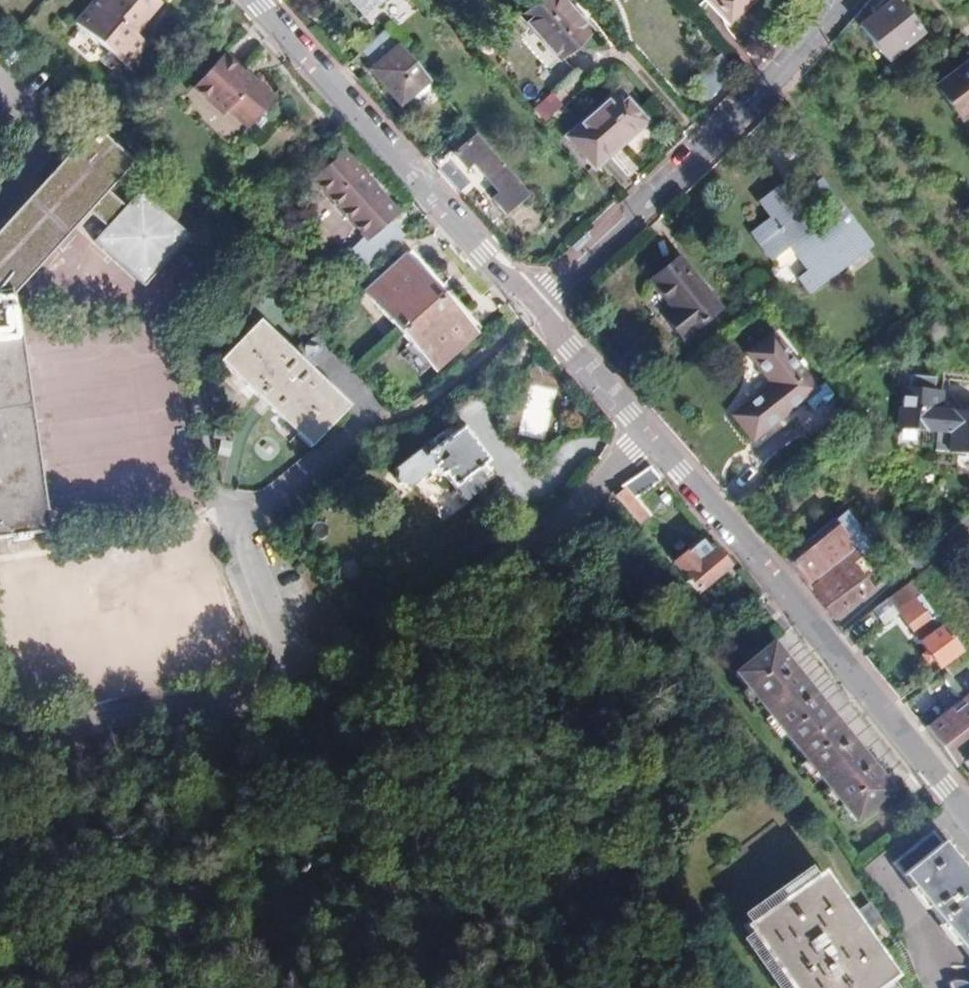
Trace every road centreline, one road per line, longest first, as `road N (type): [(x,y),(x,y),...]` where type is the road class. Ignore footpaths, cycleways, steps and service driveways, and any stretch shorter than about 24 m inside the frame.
road 1 (track): [(0,940),(67,911),(251,894),(323,868),(561,935),(609,987)]
road 2 (unclassified): [(265,297),(359,386),(368,408),(357,429),(250,528),(249,562),(296,673)]
road 3 (residential): [(849,0),(777,82),(535,309)]
road 4 (unclassified): [(650,436),(545,530),(368,641),(296,673)]
road 5 (residential): [(535,309),(257,0)]
road 6 (track): [(296,673),(321,702),(431,761),(561,935)]
road 7 (unclassified): [(296,673),(229,702),(0,739)]
road 8 (residential): [(823,639),(650,436)]
road 9 (residential): [(968,817),(823,639)]
road 10 (unclassified): [(968,520),(823,639)]
road 11 (residential): [(650,436),(535,309)]

